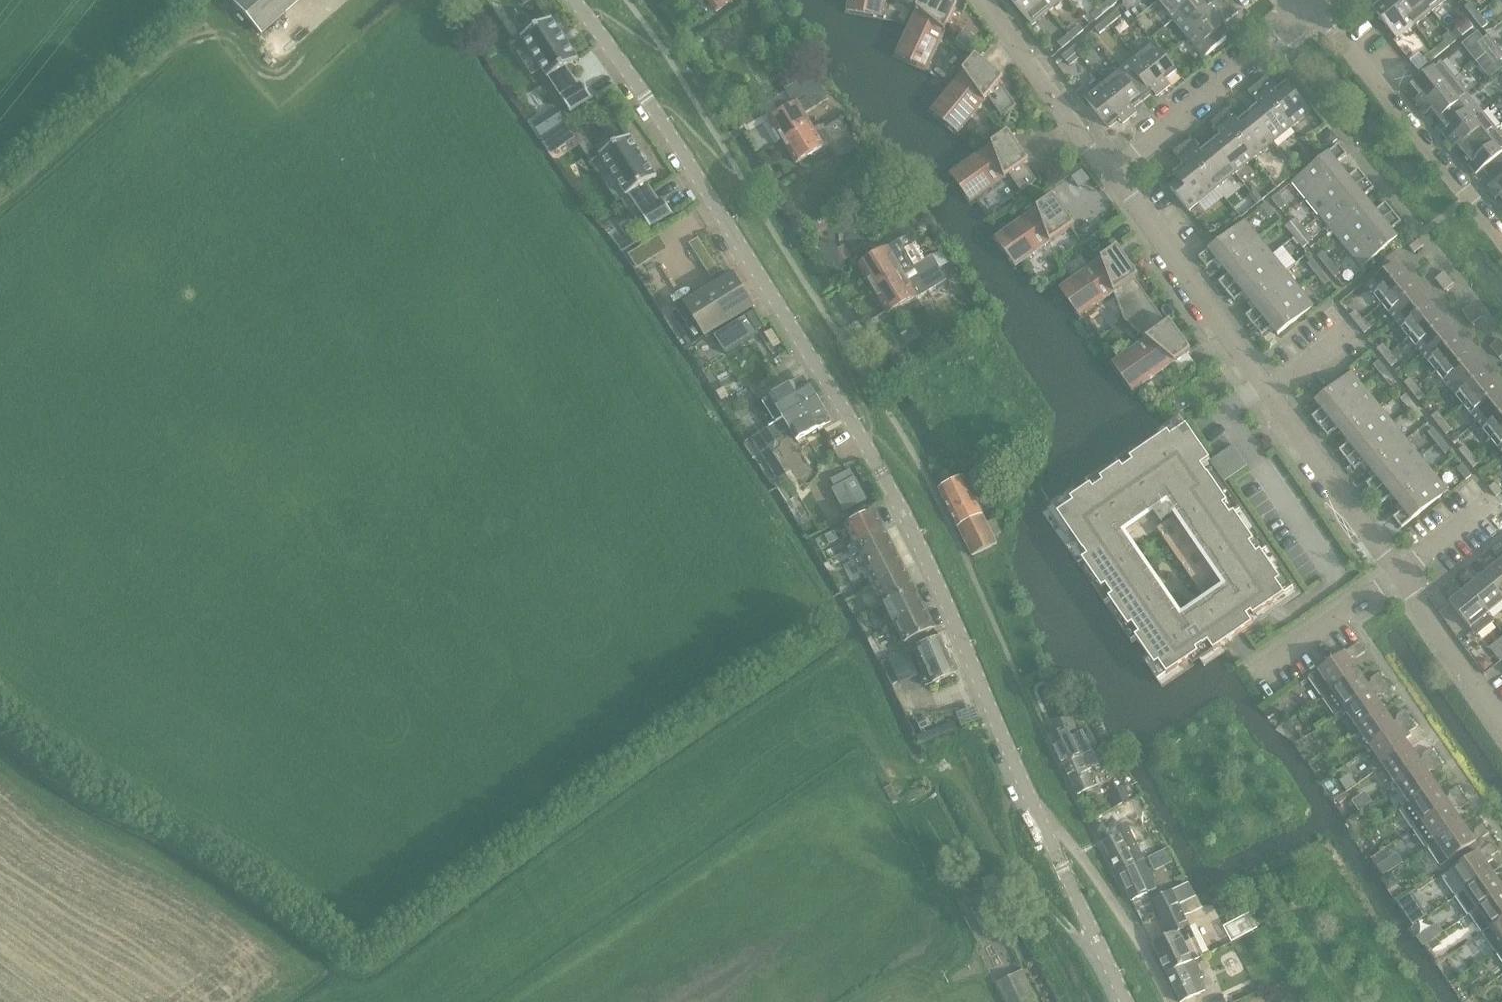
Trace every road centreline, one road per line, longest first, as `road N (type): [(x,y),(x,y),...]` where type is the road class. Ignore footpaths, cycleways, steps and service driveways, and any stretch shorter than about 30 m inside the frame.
road 1 (unclassified): [(1128,1001),(882,472),(647,97),(575,0)]
road 2 (residential): [(1399,574),(1112,174)]
road 3 (residential): [(1501,239),(1320,9)]
road 4 (residential): [(1112,174),(1299,24)]
road 5 (residential): [(1112,174),(986,0)]
road 6 (residential): [(1501,721),(1399,574)]

